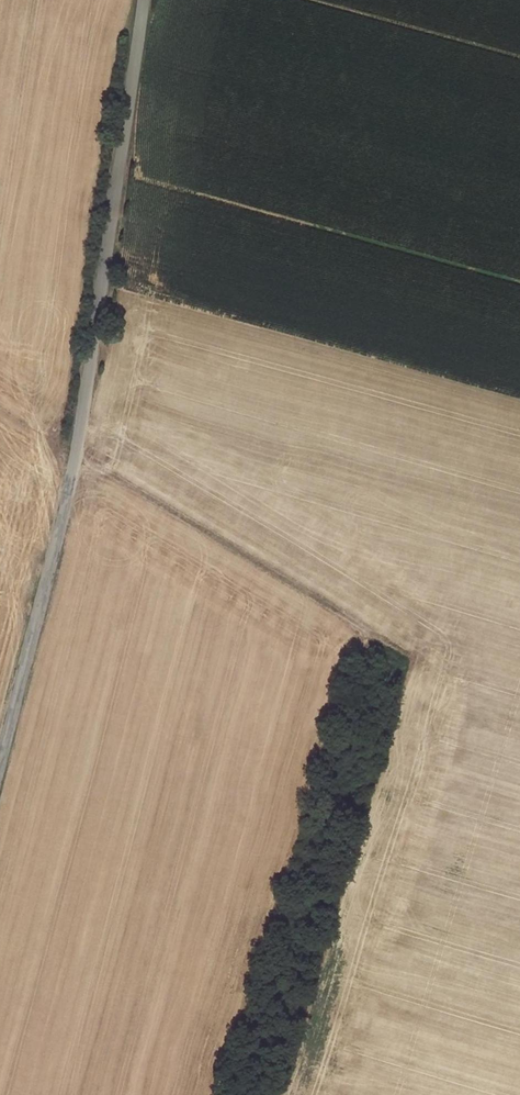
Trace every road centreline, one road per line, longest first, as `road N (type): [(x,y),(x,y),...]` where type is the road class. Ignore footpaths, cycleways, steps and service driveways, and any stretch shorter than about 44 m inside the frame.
road 1 (unclassified): [(144,0),(74,473),(0,759)]
road 2 (track): [(74,473),(92,468),(427,666)]

